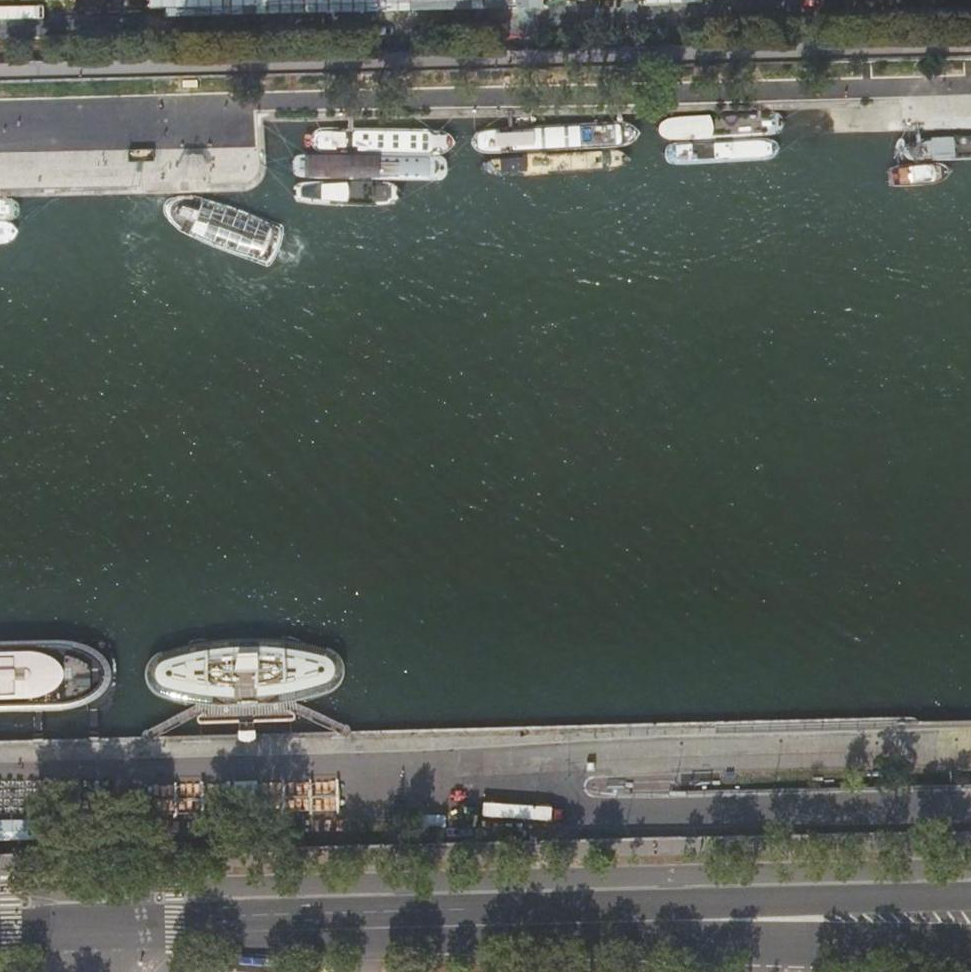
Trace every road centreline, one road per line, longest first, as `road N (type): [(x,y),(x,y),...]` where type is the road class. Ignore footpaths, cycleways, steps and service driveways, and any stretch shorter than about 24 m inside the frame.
road 1 (primary): [(112,928),(970,916)]

